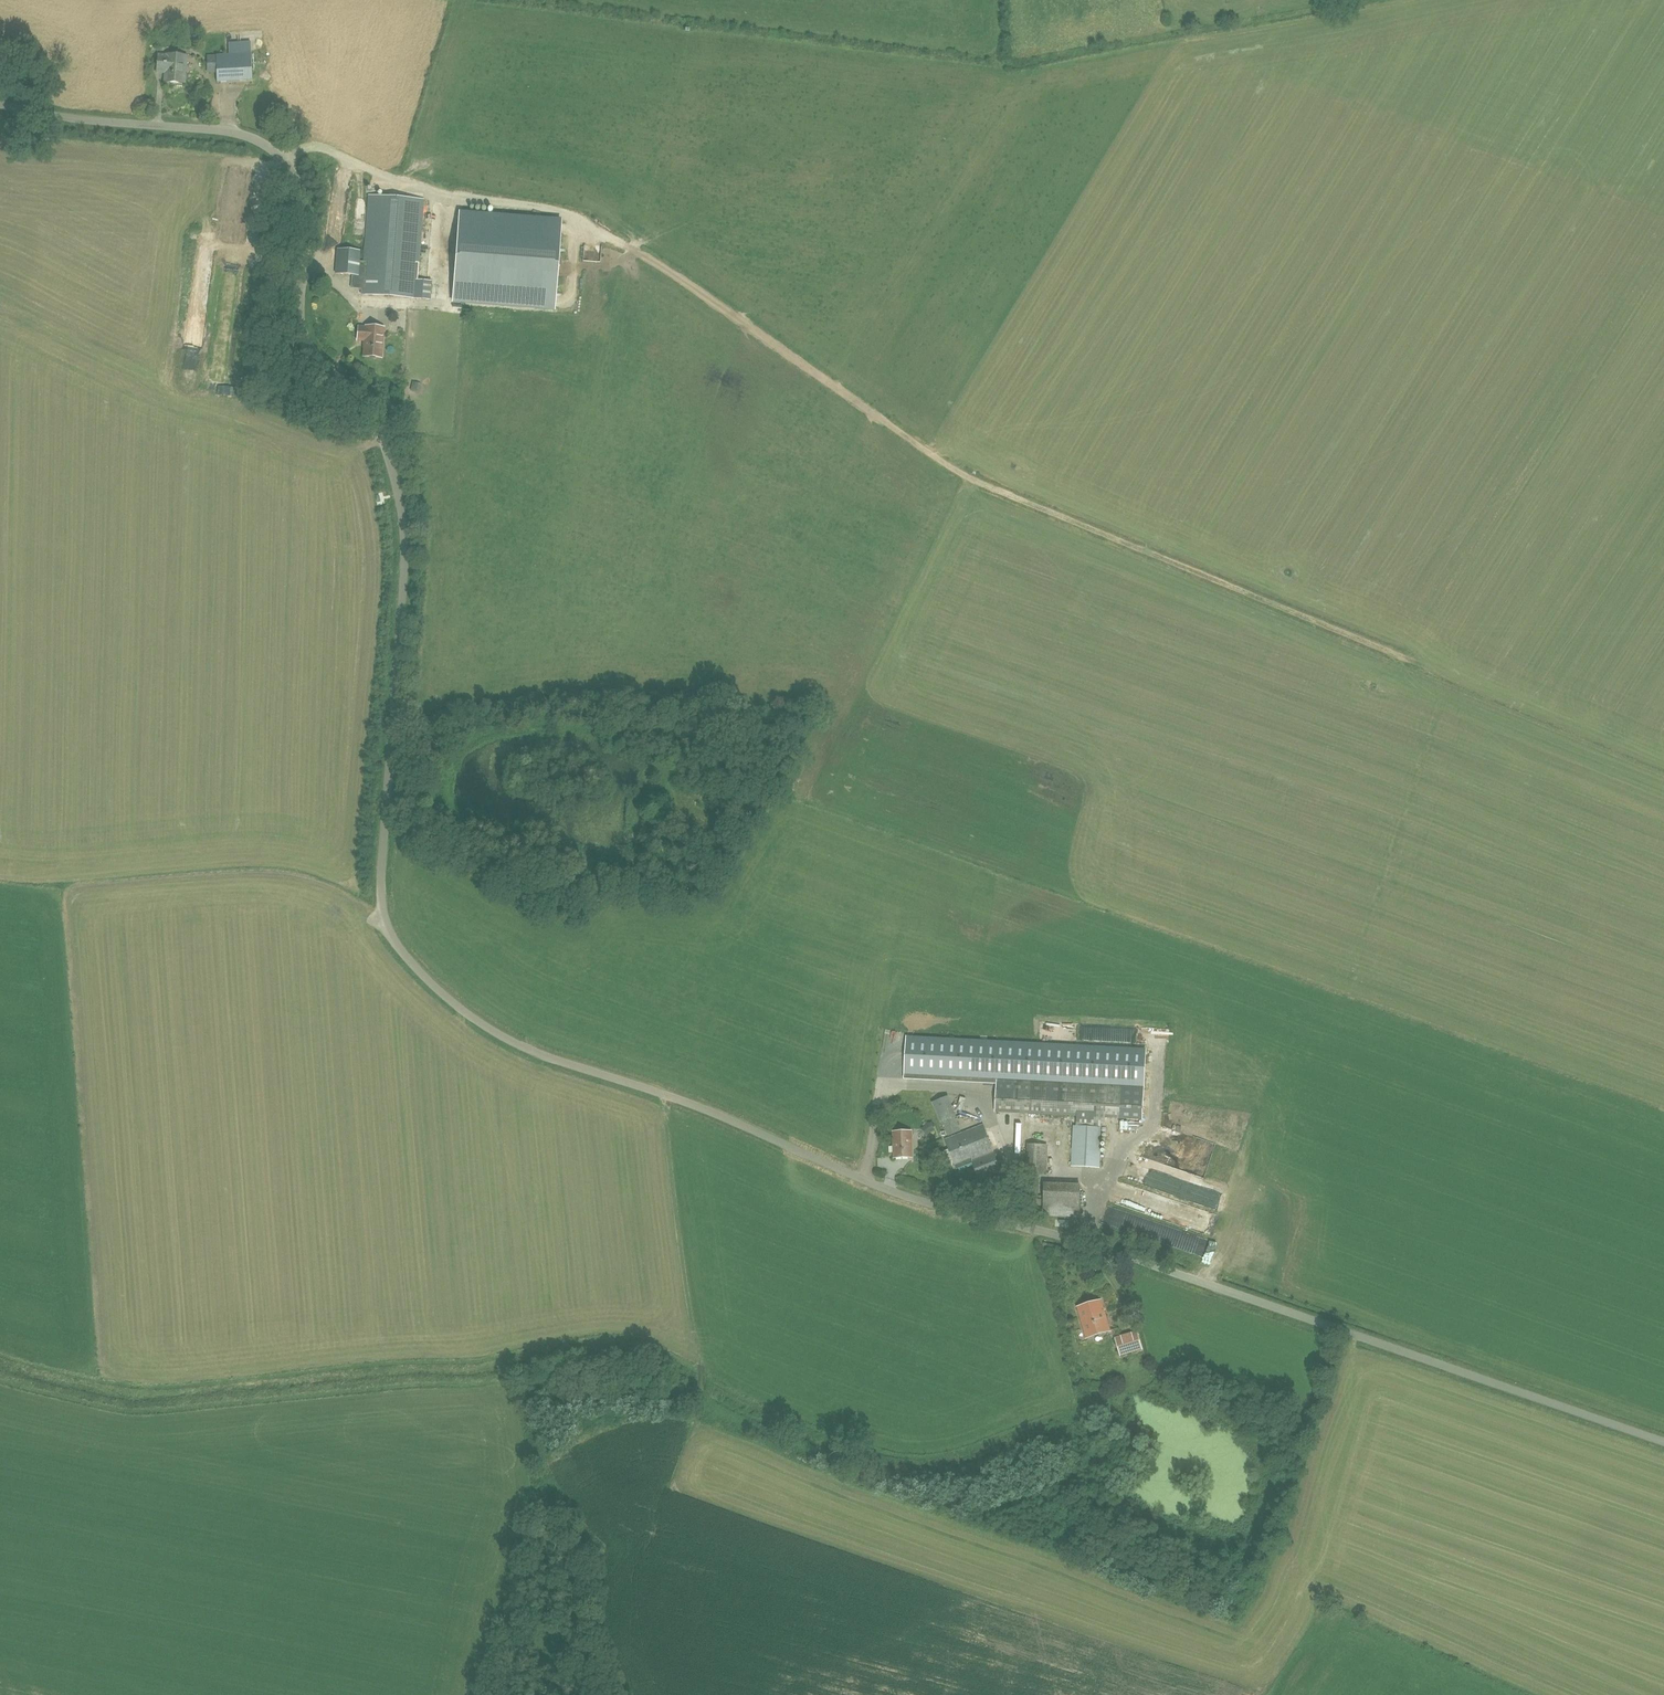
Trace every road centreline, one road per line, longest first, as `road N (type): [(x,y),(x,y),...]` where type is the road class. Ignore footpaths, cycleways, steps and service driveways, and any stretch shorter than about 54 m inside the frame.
road 1 (unclassified): [(1663,1442),(1107,1250),(909,1198),(713,1113),(521,1047),(463,1011),(402,951),(386,917),(403,515),(371,408),(322,363),(305,335),(303,190),(278,155),(243,135),(70,119),(0,103)]

